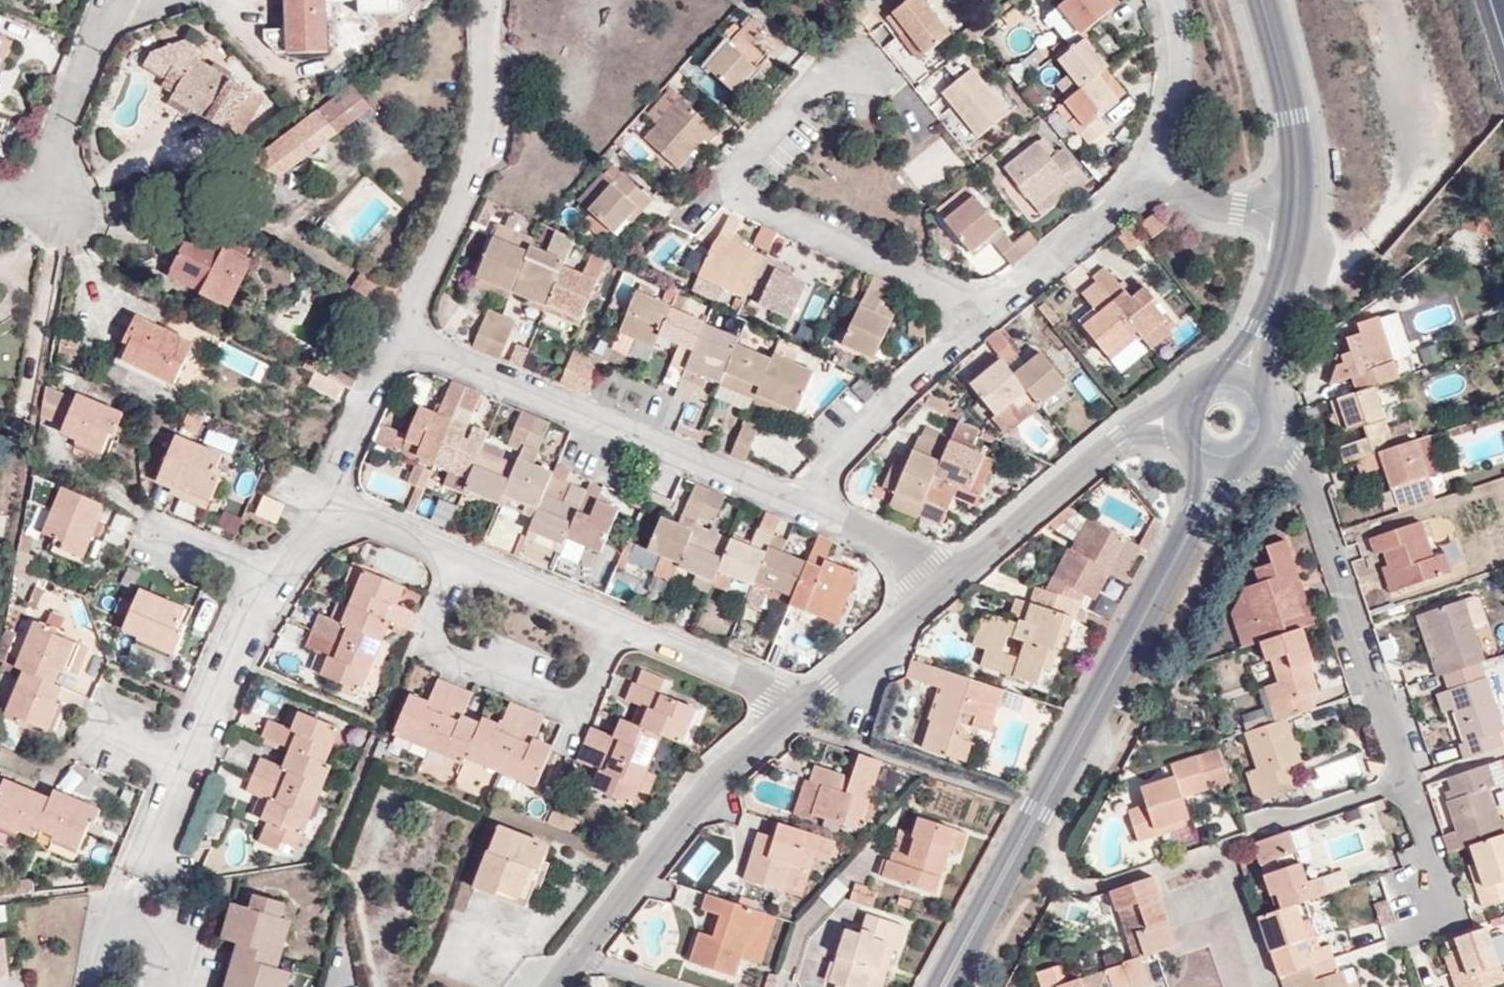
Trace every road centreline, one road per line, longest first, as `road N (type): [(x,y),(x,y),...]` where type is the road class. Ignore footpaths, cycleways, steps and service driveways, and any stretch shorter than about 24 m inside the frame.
road 1 (tertiary): [(1196,448),(1191,508),(933,986)]
road 2 (tertiary): [(955,986),(1238,457)]
road 3 (residential): [(969,310),(737,196),(731,174),(853,54)]
road 4 (residential): [(803,500),(401,337)]
road 5 (residential): [(338,504),(265,581),(149,857)]
road 6 (residential): [(1262,436),(1296,462),(1406,778)]
road 7 (residential): [(619,627),(583,713),(417,647),(454,558)]
road 8 (residential): [(401,337),(499,106),(492,0)]
road 9 (unclassified): [(585,955),(714,775),(804,703)]
road 10 (unclassified): [(954,576),(1122,435),(1185,416)]
road 11 (residential): [(13,470),(52,190)]
road 12 (residential): [(969,310),(954,343),(803,500)]
road 13 (residential): [(1165,158),(1015,289),(969,310)]
road 14 (tertiary): [(1260,0),(1292,112),(1298,218)]
road 15 (residential): [(52,190),(65,106),(119,0)]
road 16 (residential): [(804,703),(619,627)]
road 17 (unclassified): [(804,703),(954,576)]
road 18 (residential): [(401,337),(353,435),(338,504)]
road 19 (residential): [(619,627),(454,558)]
road 20 (tertiary): [(1298,218),(1243,382)]
road 21 (residential): [(954,576),(803,500)]
road 22 (residential): [(1165,158),(1177,55),(1169,0)]
road 23 (residential): [(1406,778),(1258,832)]
road 24 (residential): [(1298,218),(1202,199),(1165,158)]
road 25 (residential): [(1406,778),(1450,907)]
road 26 (residential): [(454,558),(338,504)]

